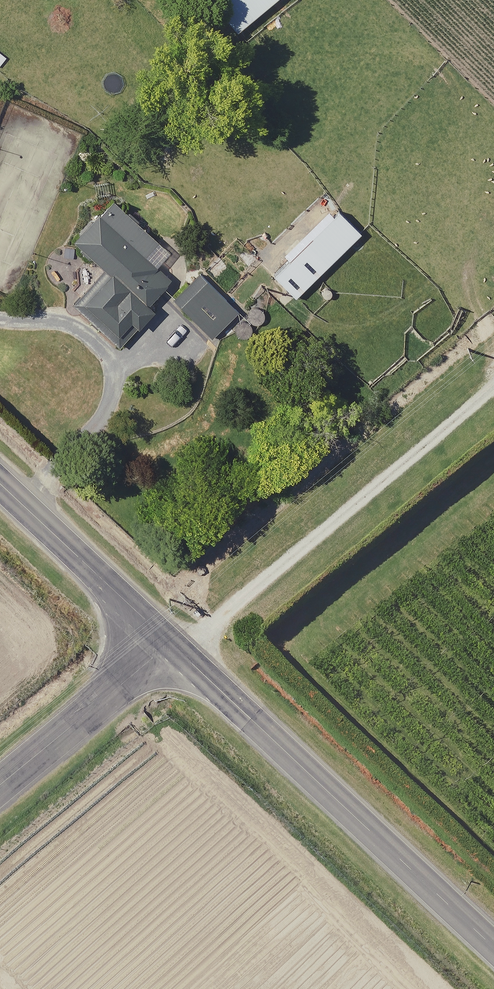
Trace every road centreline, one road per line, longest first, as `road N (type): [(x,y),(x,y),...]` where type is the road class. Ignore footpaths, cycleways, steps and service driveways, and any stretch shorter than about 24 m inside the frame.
road 1 (unclassified): [(170,645),(493,955)]
road 2 (unclassified): [(0,486),(170,645)]
road 3 (unclassified): [(0,785),(170,645)]

